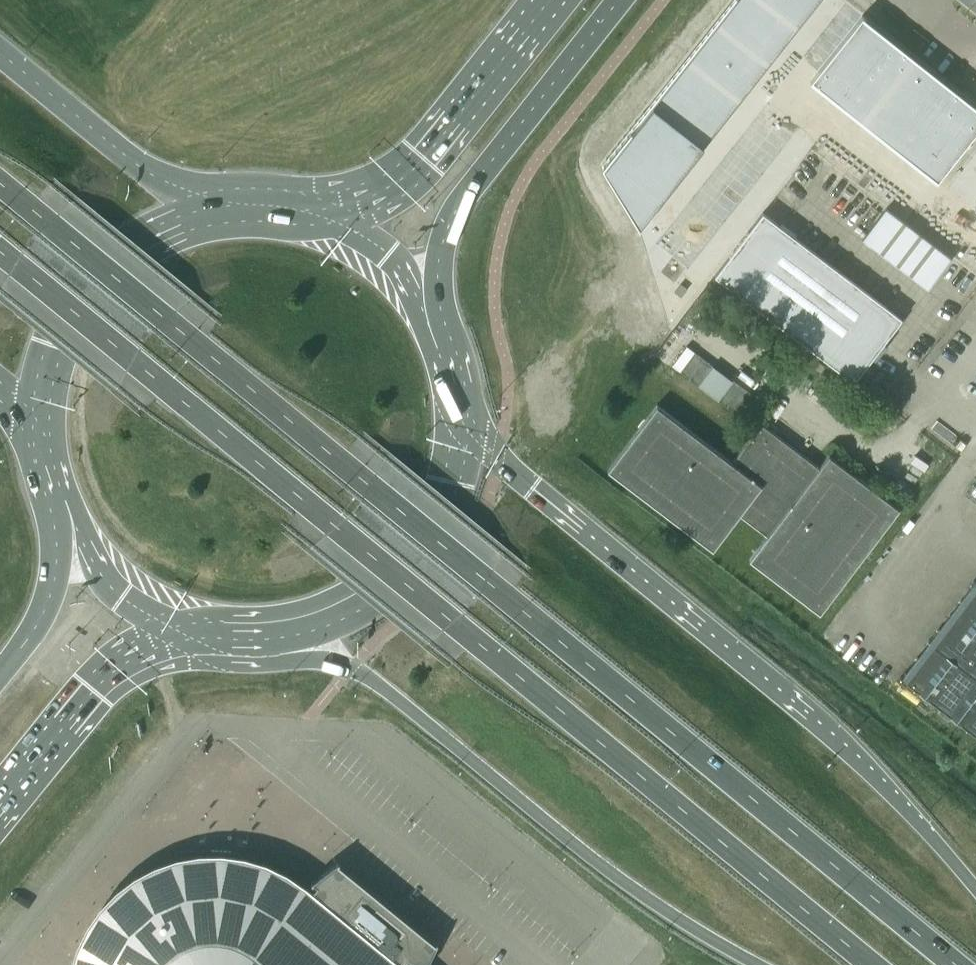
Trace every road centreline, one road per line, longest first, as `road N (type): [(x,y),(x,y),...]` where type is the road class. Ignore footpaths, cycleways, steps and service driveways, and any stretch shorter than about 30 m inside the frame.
road 1 (primary): [(955,964),(0,183)]
road 2 (primary): [(0,252),(871,964)]
road 3 (primary): [(975,889),(845,745),(533,488),(466,416)]
road 4 (primary): [(271,637),(351,668),(680,921),(760,964)]
road 5 (secondary): [(439,319),(438,262),(456,211),(619,0)]
road 6 (primary): [(253,211),(172,226),(101,273),(52,348),(38,430)]
road 7 (secondary): [(553,0),(424,159),(382,190),(308,218)]
road 8 (primary): [(271,637),(322,627),(403,576),(452,502),(466,416)]
road 9 (primary): [(253,211),(166,181),(0,53)]
road 10 (primary): [(0,805),(92,692),(179,625)]
road 11 (primary): [(62,523),(59,580),(31,639),(0,678)]
road 12 (primary): [(439,319),(383,256),(308,218)]
road 13 (primary): [(62,523),(92,567),(132,601),(179,625)]

